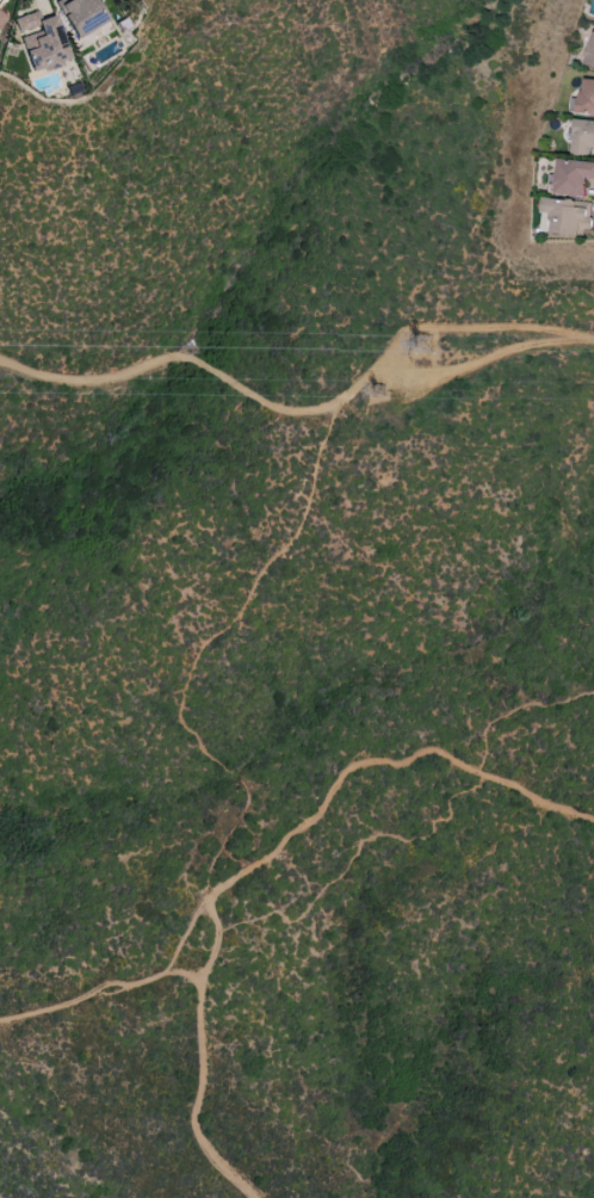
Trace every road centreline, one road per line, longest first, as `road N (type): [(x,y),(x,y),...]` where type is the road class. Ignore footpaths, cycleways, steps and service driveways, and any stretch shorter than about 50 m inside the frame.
road 1 (track): [(0,360),(79,382),(118,378),(173,357),(198,360),(276,409),(307,412),(332,407),(382,366),(441,371),(552,340),(593,341)]

